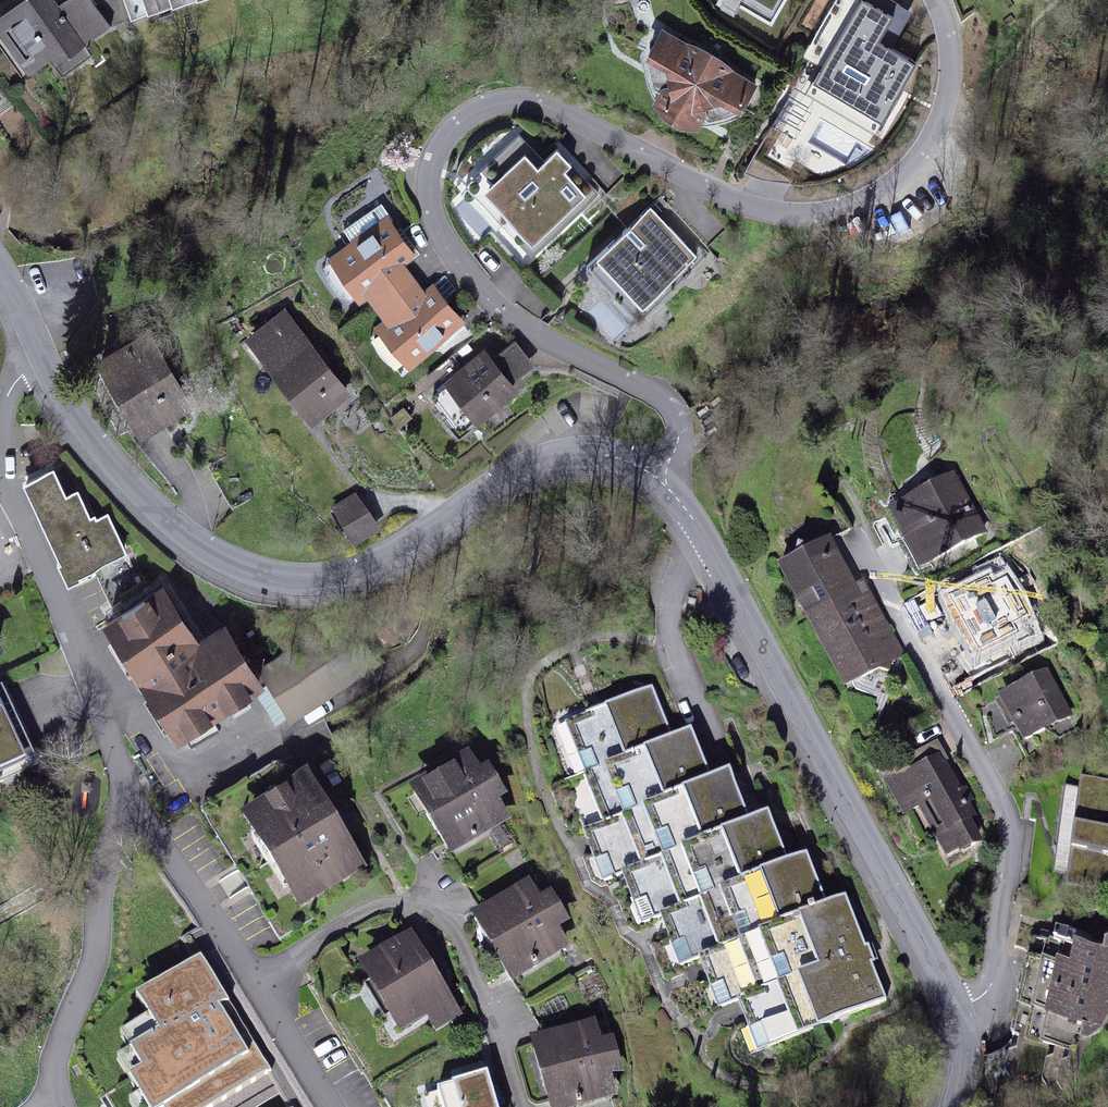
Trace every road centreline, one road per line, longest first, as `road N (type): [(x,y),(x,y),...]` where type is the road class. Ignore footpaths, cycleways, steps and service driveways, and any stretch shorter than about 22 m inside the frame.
road 1 (residential): [(655,476),(678,447),(679,419),(657,389),(550,343),(502,310),(459,264),(428,185),(441,144),(474,114),(519,97),(559,108),(723,195),(779,214),(832,213),(885,189),(925,152),(946,98),(950,48),(937,0)]
road 2 (residential): [(38,342),(64,398),(130,484),(243,571),(286,582),(330,579),(386,558),(547,462),(594,456),(642,465),(655,476)]
road 3 (residential): [(655,476),(708,544),(961,1013)]
road 4 (residential): [(961,1013),(994,988),(1010,826),(868,552)]
road 5 (residential): [(127,792),(320,1106)]
road 6 (residential): [(0,475),(127,792)]
road 7 (residential): [(127,792),(105,855),(105,939),(53,1046),(58,1106)]

